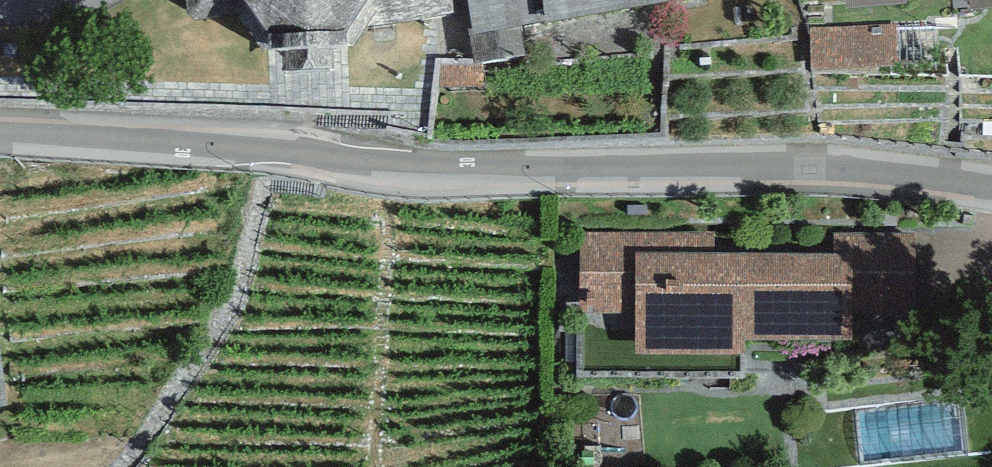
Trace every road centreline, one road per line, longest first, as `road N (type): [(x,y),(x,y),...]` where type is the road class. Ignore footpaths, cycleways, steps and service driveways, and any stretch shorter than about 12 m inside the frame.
road 1 (residential): [(0,125),(460,165),(826,170),(991,190)]

